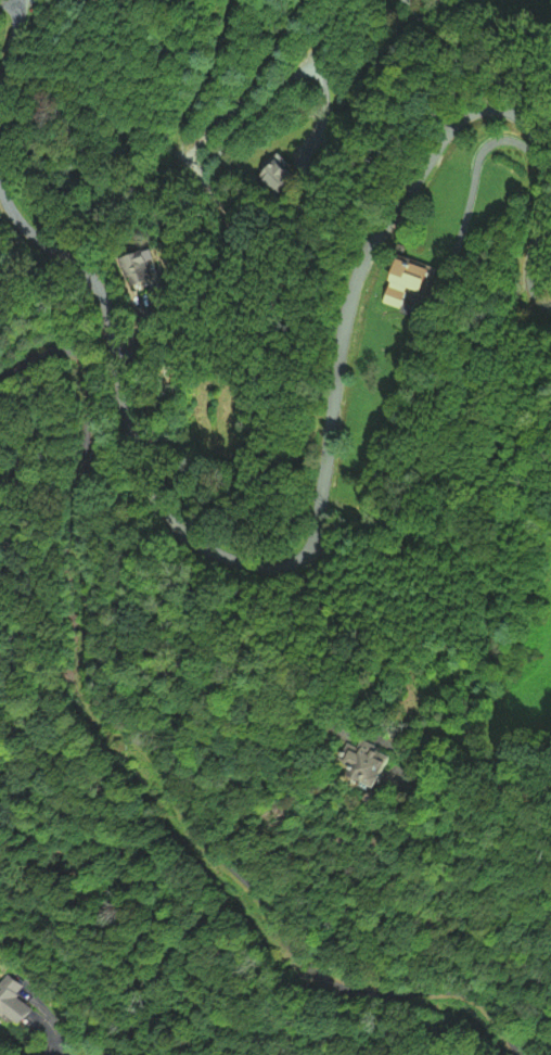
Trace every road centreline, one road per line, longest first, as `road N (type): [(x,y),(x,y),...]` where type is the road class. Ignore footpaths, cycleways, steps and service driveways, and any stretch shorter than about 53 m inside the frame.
road 1 (residential): [(550,308),(529,282),(546,196),(537,141),(504,109),(470,112),(440,140),(360,265),(341,339),(312,539),(290,563),(248,565),(182,530),(149,488),(103,296),(86,270),(28,232),(0,186)]
road 2 (residential): [(522,1054),(490,1009),(461,991),(379,994),(325,981),(252,886),(195,830),(156,758),(98,708),(87,675),(93,600),(79,522),(87,366),(59,349),(0,378)]

